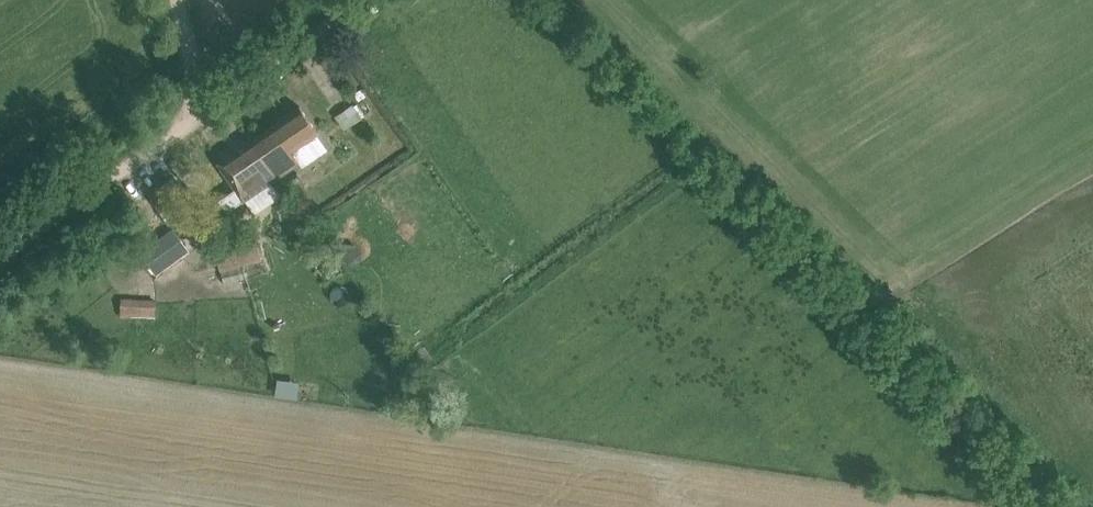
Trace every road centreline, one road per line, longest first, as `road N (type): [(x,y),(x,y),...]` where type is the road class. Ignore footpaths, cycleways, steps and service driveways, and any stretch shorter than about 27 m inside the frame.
road 1 (unclassified): [(0,251),(194,117)]
road 2 (track): [(194,117),(372,0)]

